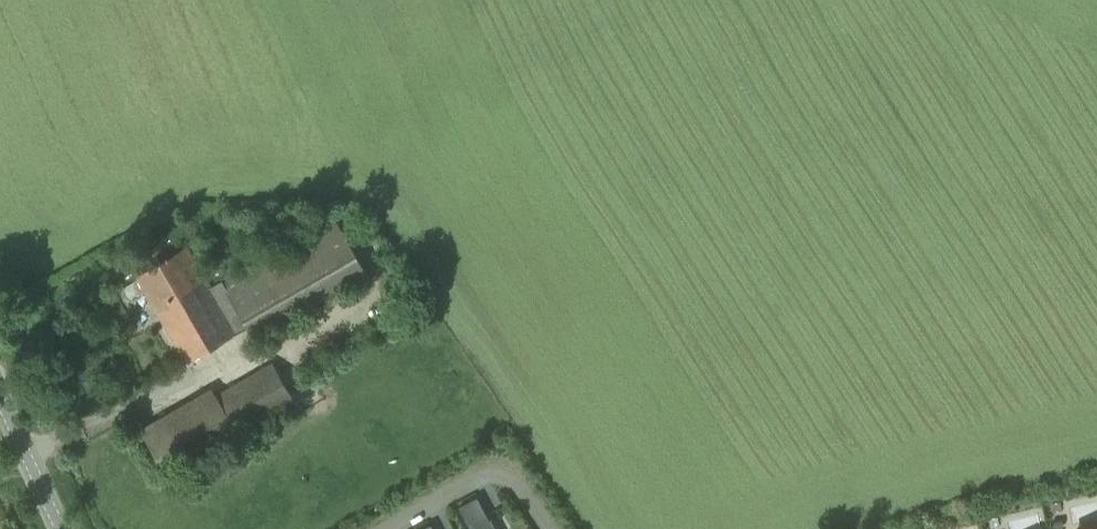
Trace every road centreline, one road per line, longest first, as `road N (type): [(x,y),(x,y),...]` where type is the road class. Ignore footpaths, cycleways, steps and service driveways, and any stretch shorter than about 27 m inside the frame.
road 1 (tertiary): [(60,528),(0,399)]

